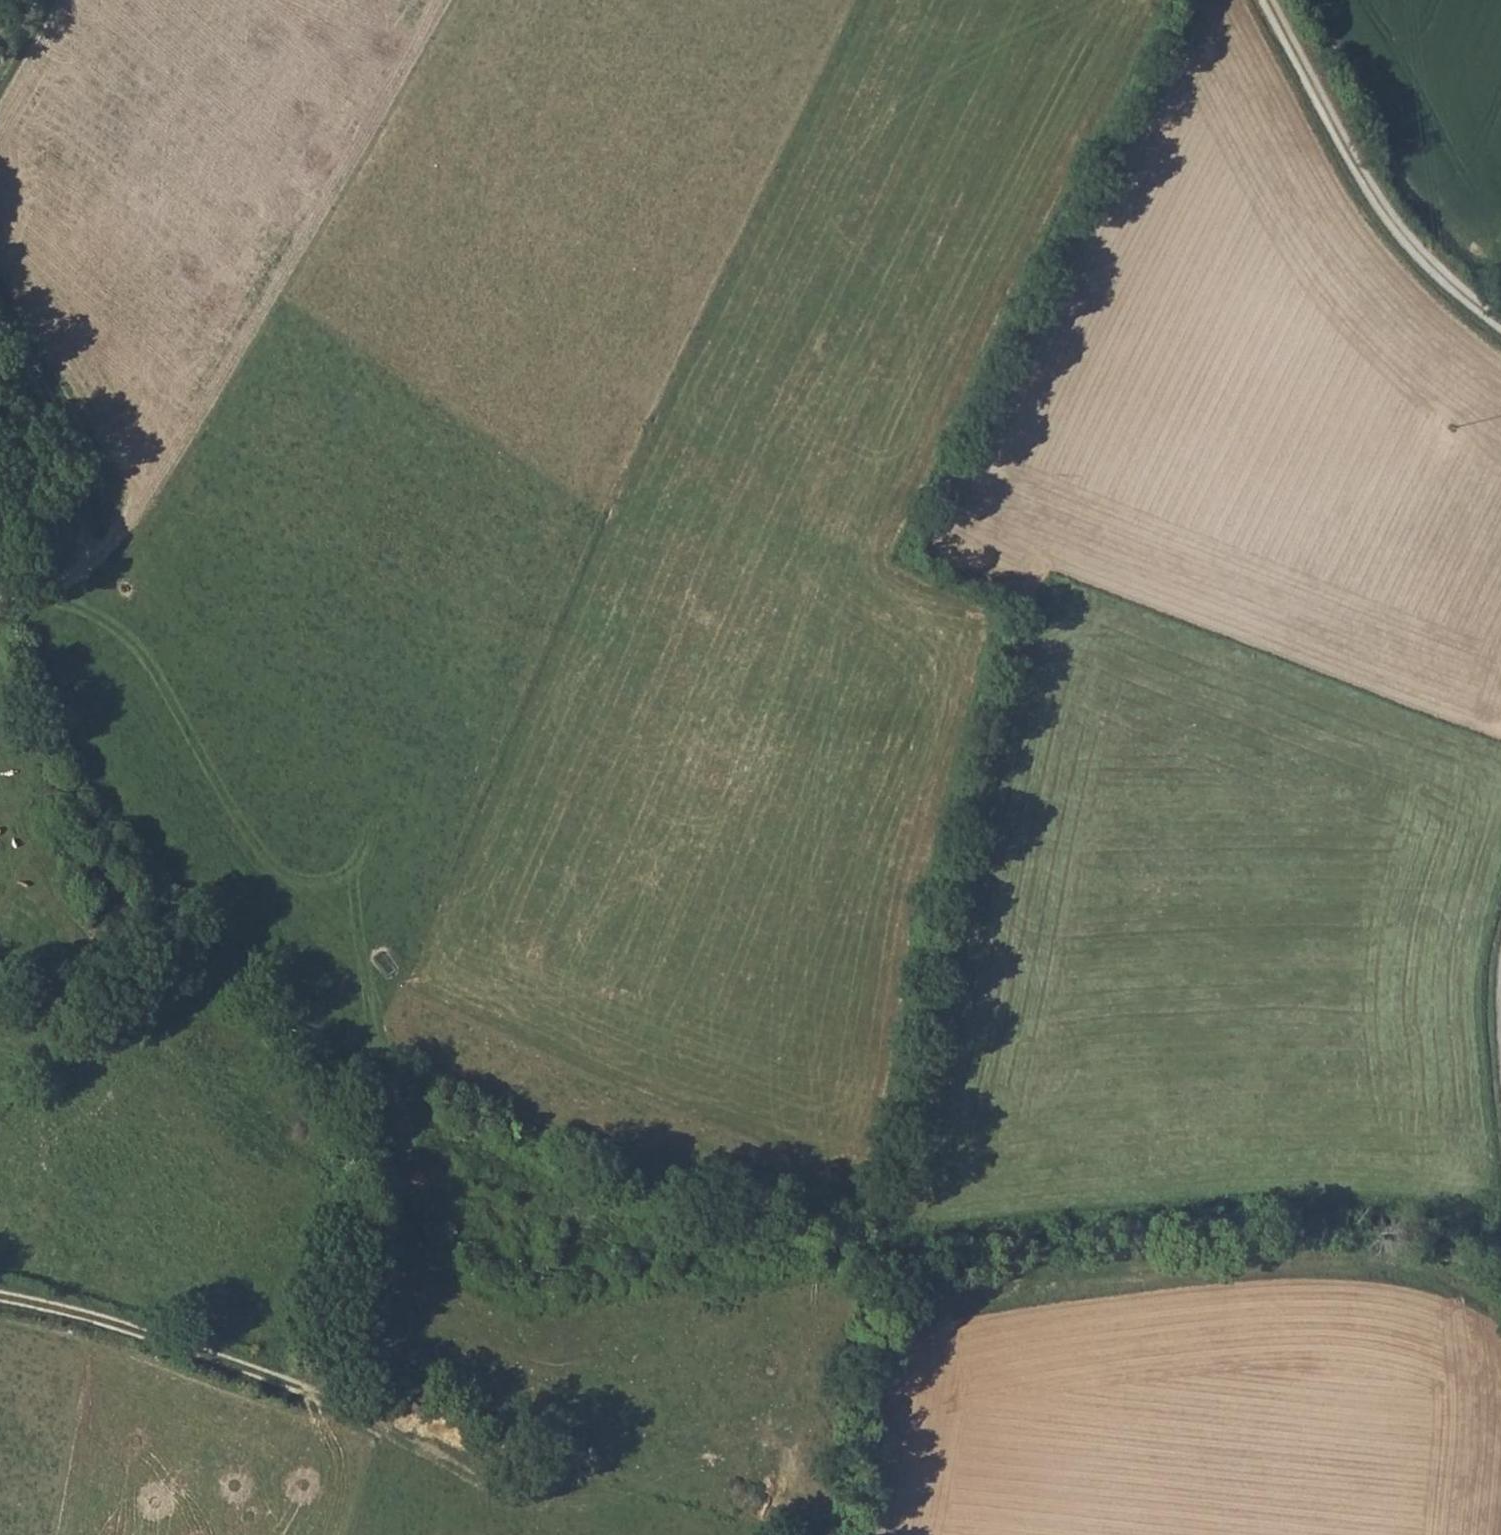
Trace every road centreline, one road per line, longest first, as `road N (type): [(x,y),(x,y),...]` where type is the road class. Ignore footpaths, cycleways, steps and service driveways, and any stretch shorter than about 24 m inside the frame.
road 1 (track): [(0,1299),(305,1390),(422,1102)]
road 2 (track): [(1268,0),(1411,243),(1500,327)]

